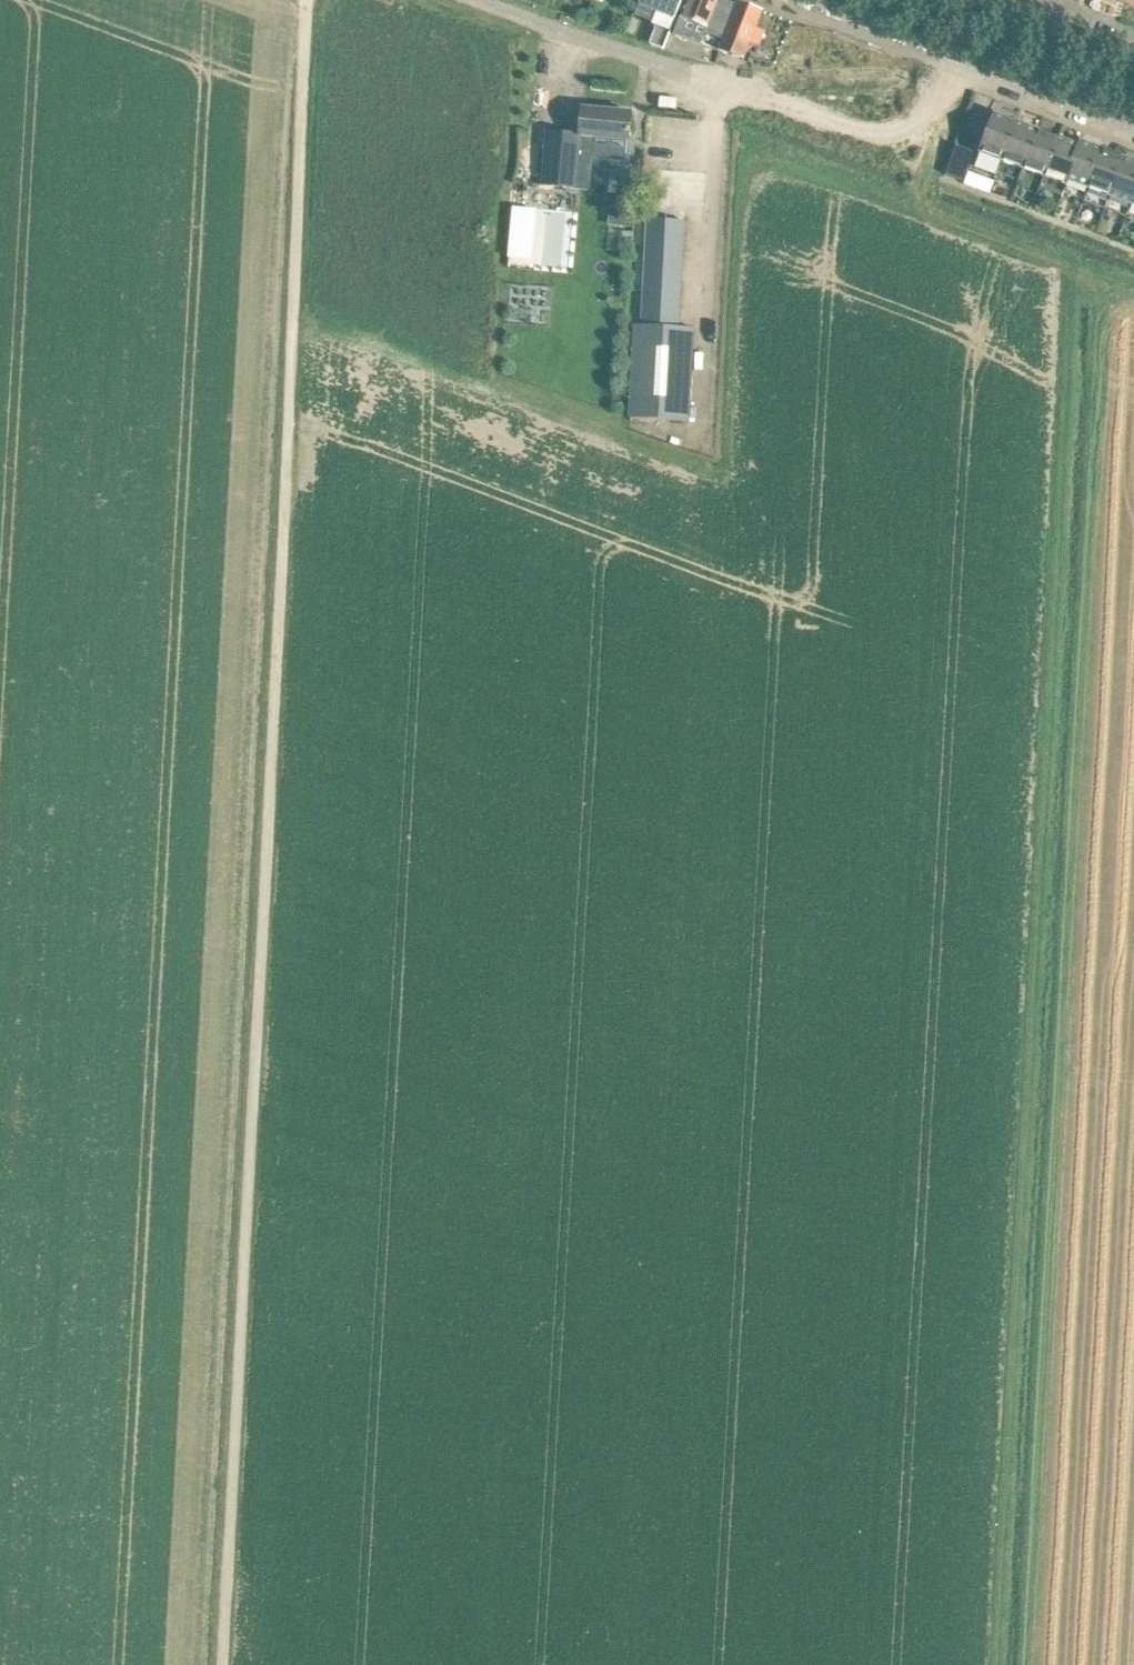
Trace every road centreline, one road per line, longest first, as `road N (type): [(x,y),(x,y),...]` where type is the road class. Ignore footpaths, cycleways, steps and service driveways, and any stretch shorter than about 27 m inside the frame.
road 1 (track): [(220,1664),(310,0)]
road 2 (unclassified): [(483,0),(717,81),(872,74),(935,84),(965,58)]
road 3 (tertiary): [(1133,121),(965,58)]
road 4 (tertiary): [(965,58),(815,0)]
road 5 (residential): [(1133,53),(1000,0)]

